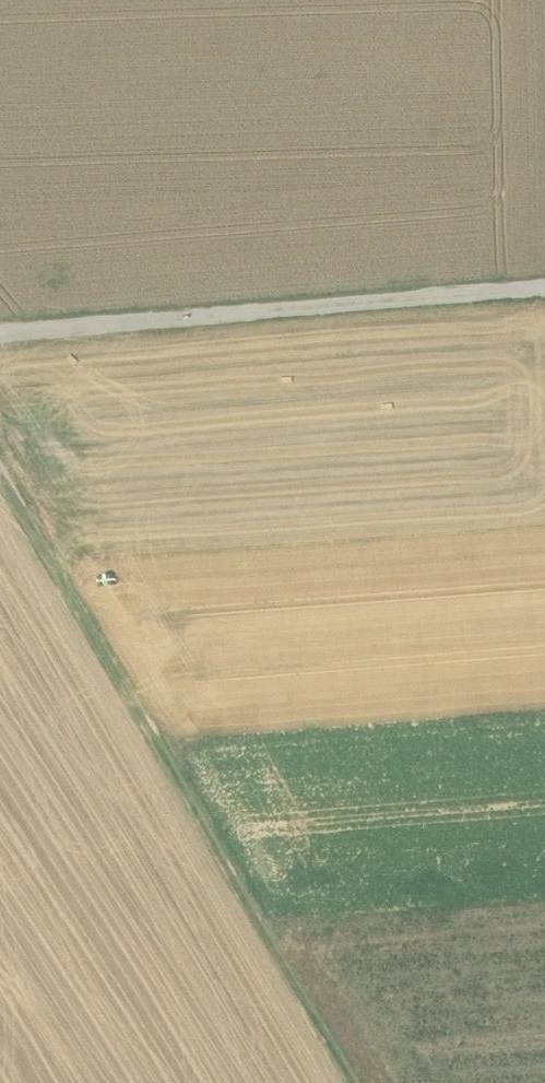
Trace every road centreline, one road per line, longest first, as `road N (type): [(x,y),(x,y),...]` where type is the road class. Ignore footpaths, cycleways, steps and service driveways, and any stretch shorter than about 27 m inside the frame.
road 1 (track): [(0,471),(350,1082)]
road 2 (track): [(544,293),(0,337)]

